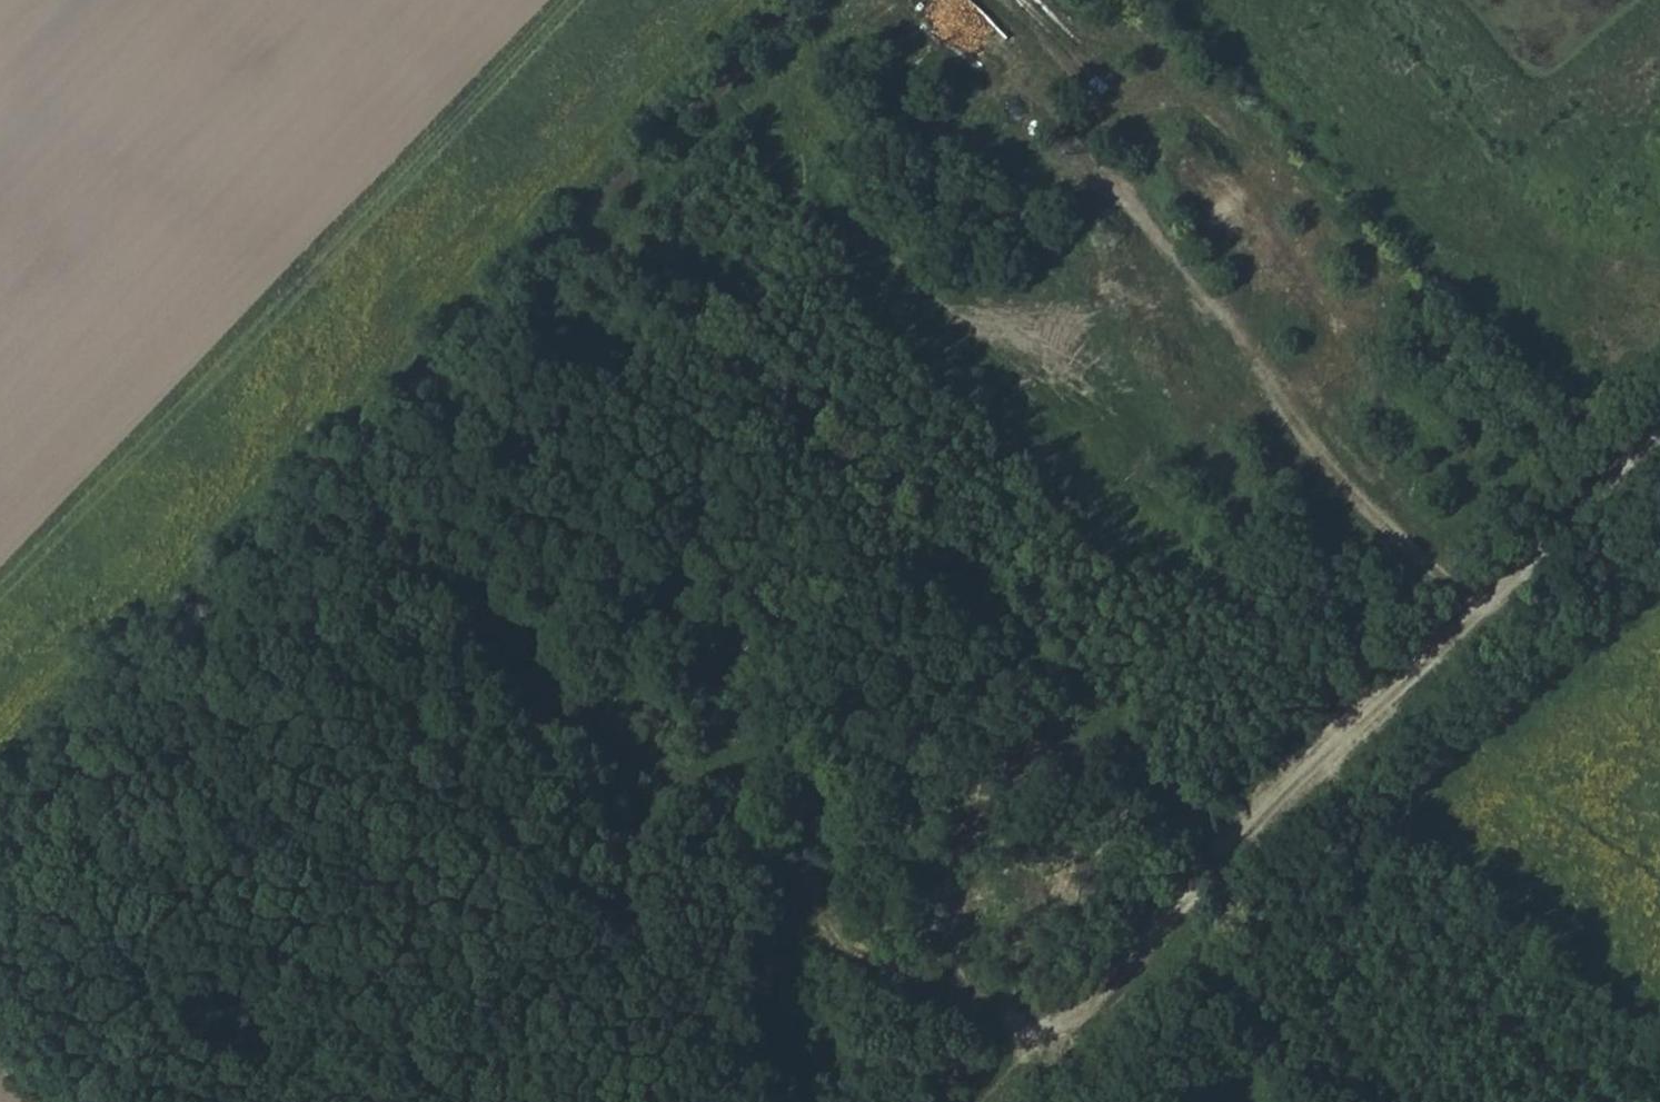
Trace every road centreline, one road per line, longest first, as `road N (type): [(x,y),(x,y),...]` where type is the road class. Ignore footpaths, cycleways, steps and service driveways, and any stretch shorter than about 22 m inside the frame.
road 1 (track): [(1659,431),(993,1101)]

